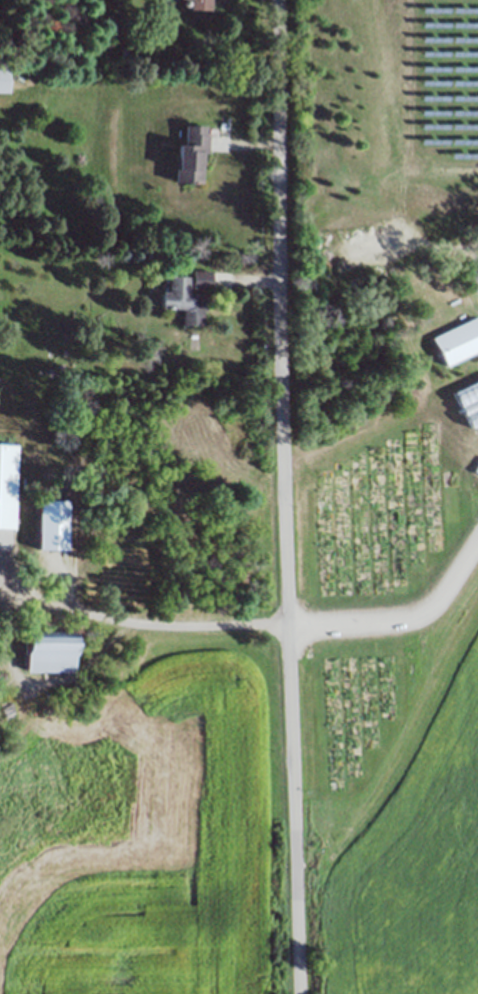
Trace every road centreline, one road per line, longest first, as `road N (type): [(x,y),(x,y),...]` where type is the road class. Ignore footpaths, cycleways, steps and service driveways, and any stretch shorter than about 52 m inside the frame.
road 1 (residential): [(302,993),(285,476),(282,0)]

